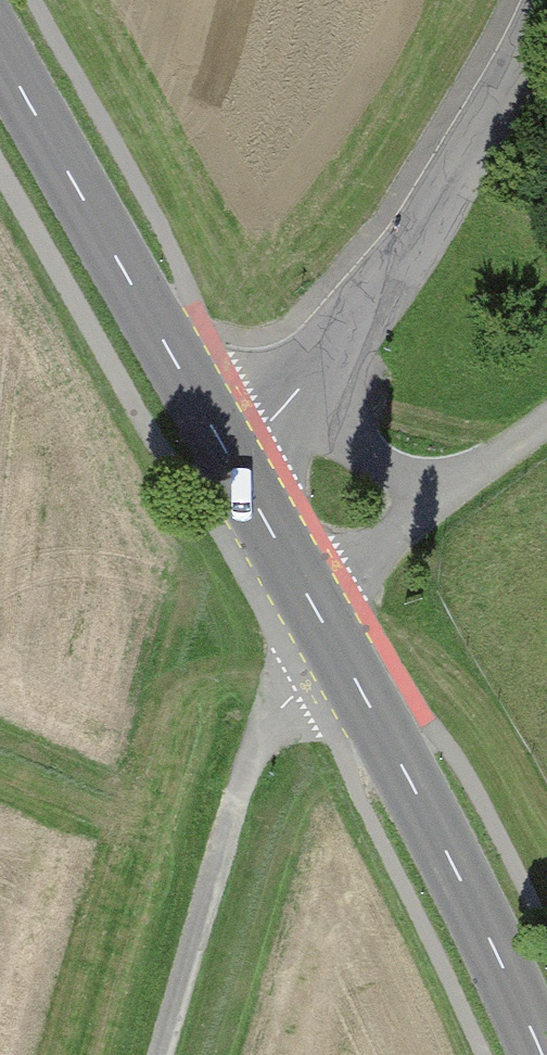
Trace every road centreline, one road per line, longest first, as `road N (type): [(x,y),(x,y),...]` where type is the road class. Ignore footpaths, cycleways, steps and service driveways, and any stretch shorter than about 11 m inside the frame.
road 1 (tertiary): [(227,454),(348,667),(542,1054)]
road 2 (residential): [(227,454),(259,434),(304,386),(504,135),(546,35)]
road 3 (tertiary): [(0,50),(227,454)]
road 4 (track): [(159,1054),(243,773),(282,709),(348,667)]

